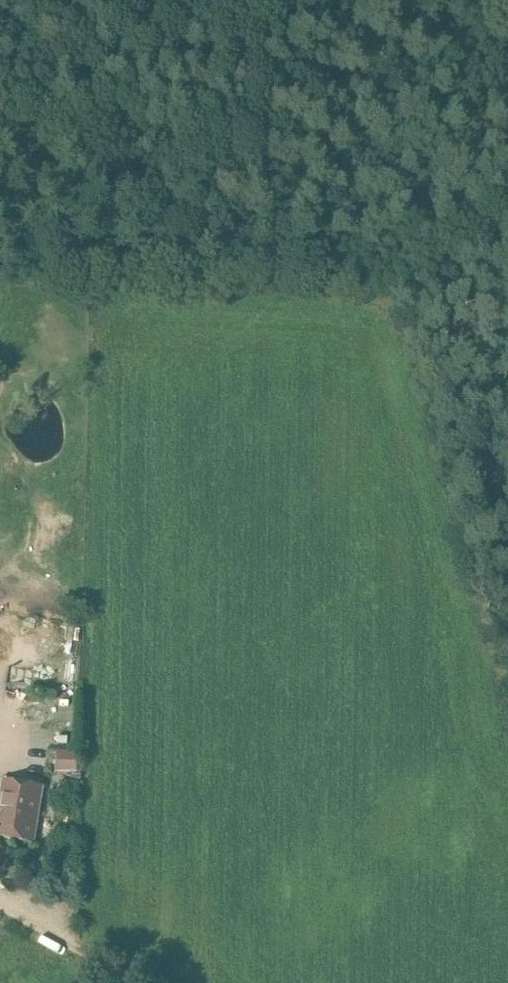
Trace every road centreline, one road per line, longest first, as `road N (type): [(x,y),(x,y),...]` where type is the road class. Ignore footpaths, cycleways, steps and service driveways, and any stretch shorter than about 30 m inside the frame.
road 1 (track): [(141,982),(0,902)]

